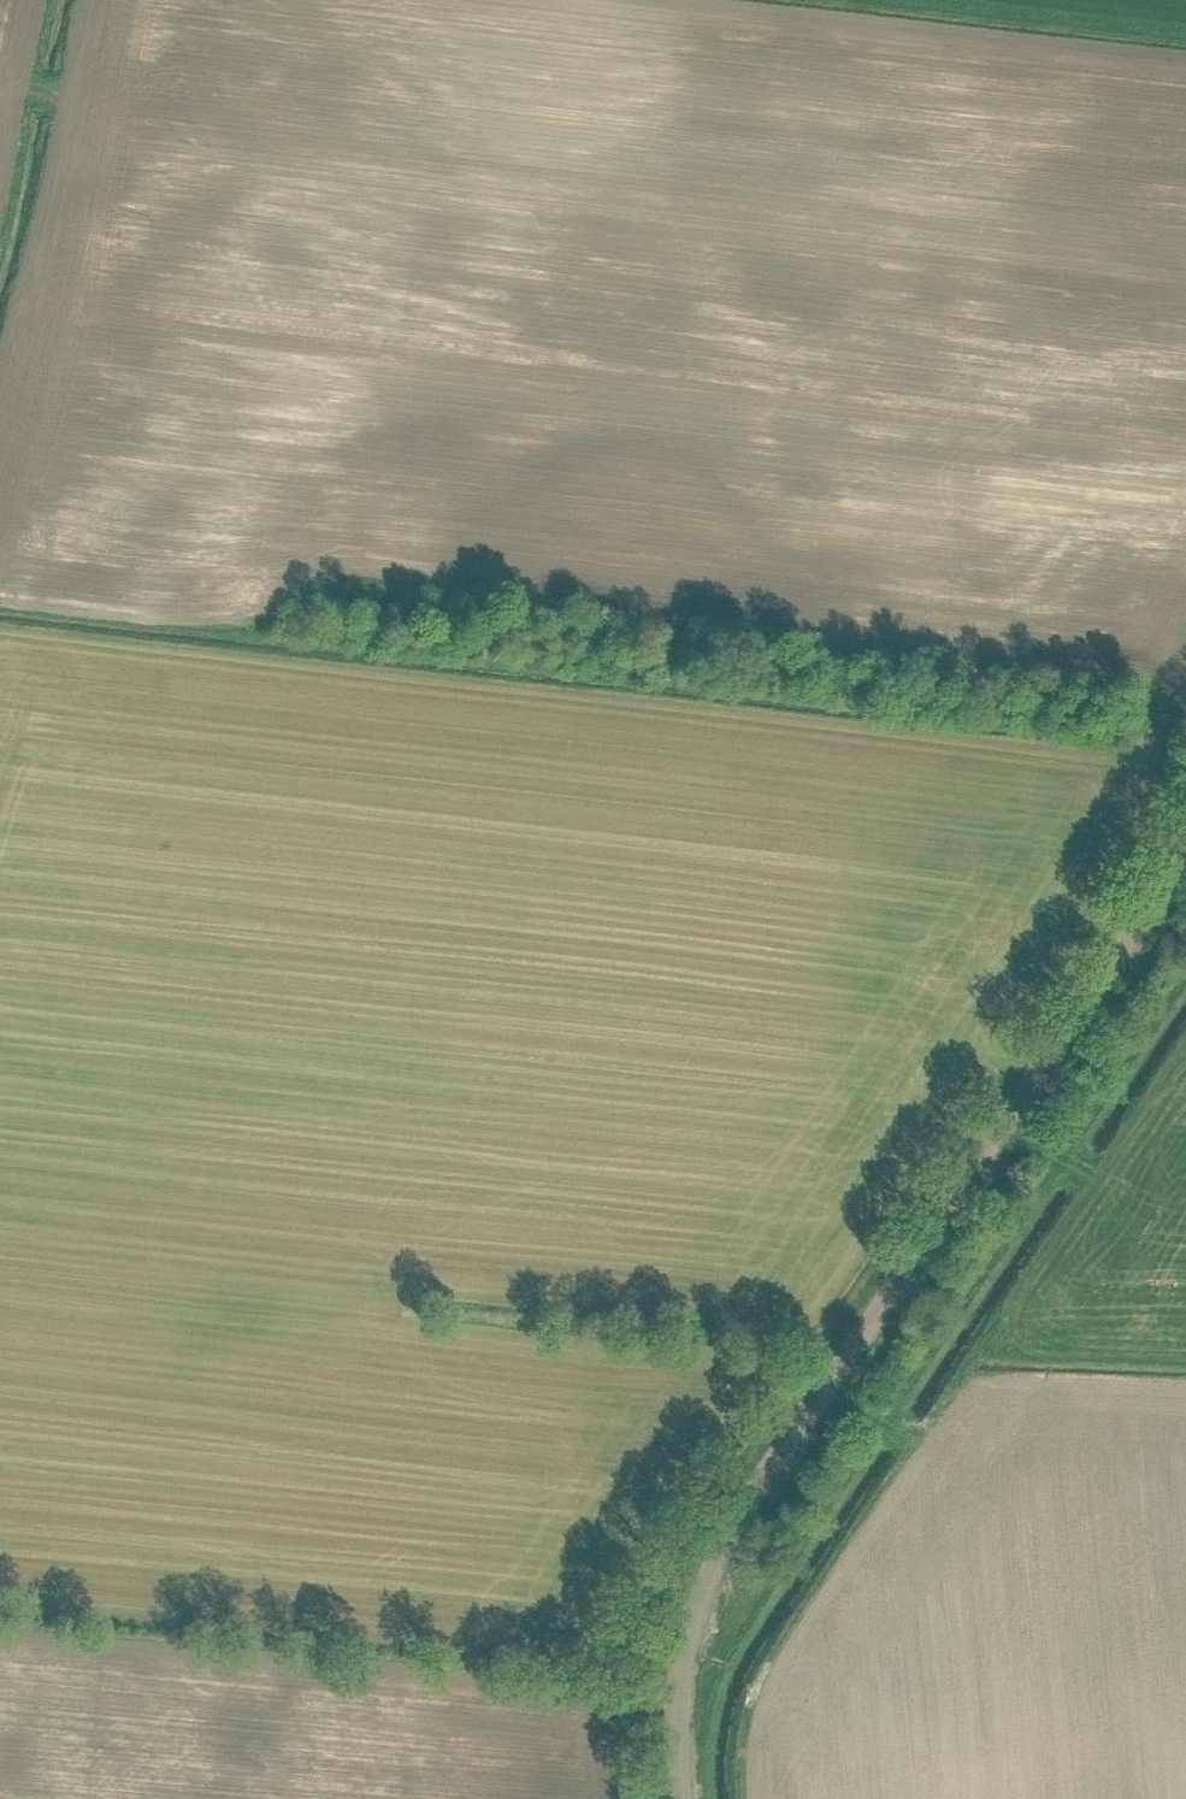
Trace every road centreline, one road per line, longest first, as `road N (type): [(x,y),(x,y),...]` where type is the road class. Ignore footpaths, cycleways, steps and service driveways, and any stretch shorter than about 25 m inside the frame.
road 1 (unclassified): [(683,1798),(677,1718),(689,1638),(739,1519),(1185,850)]

